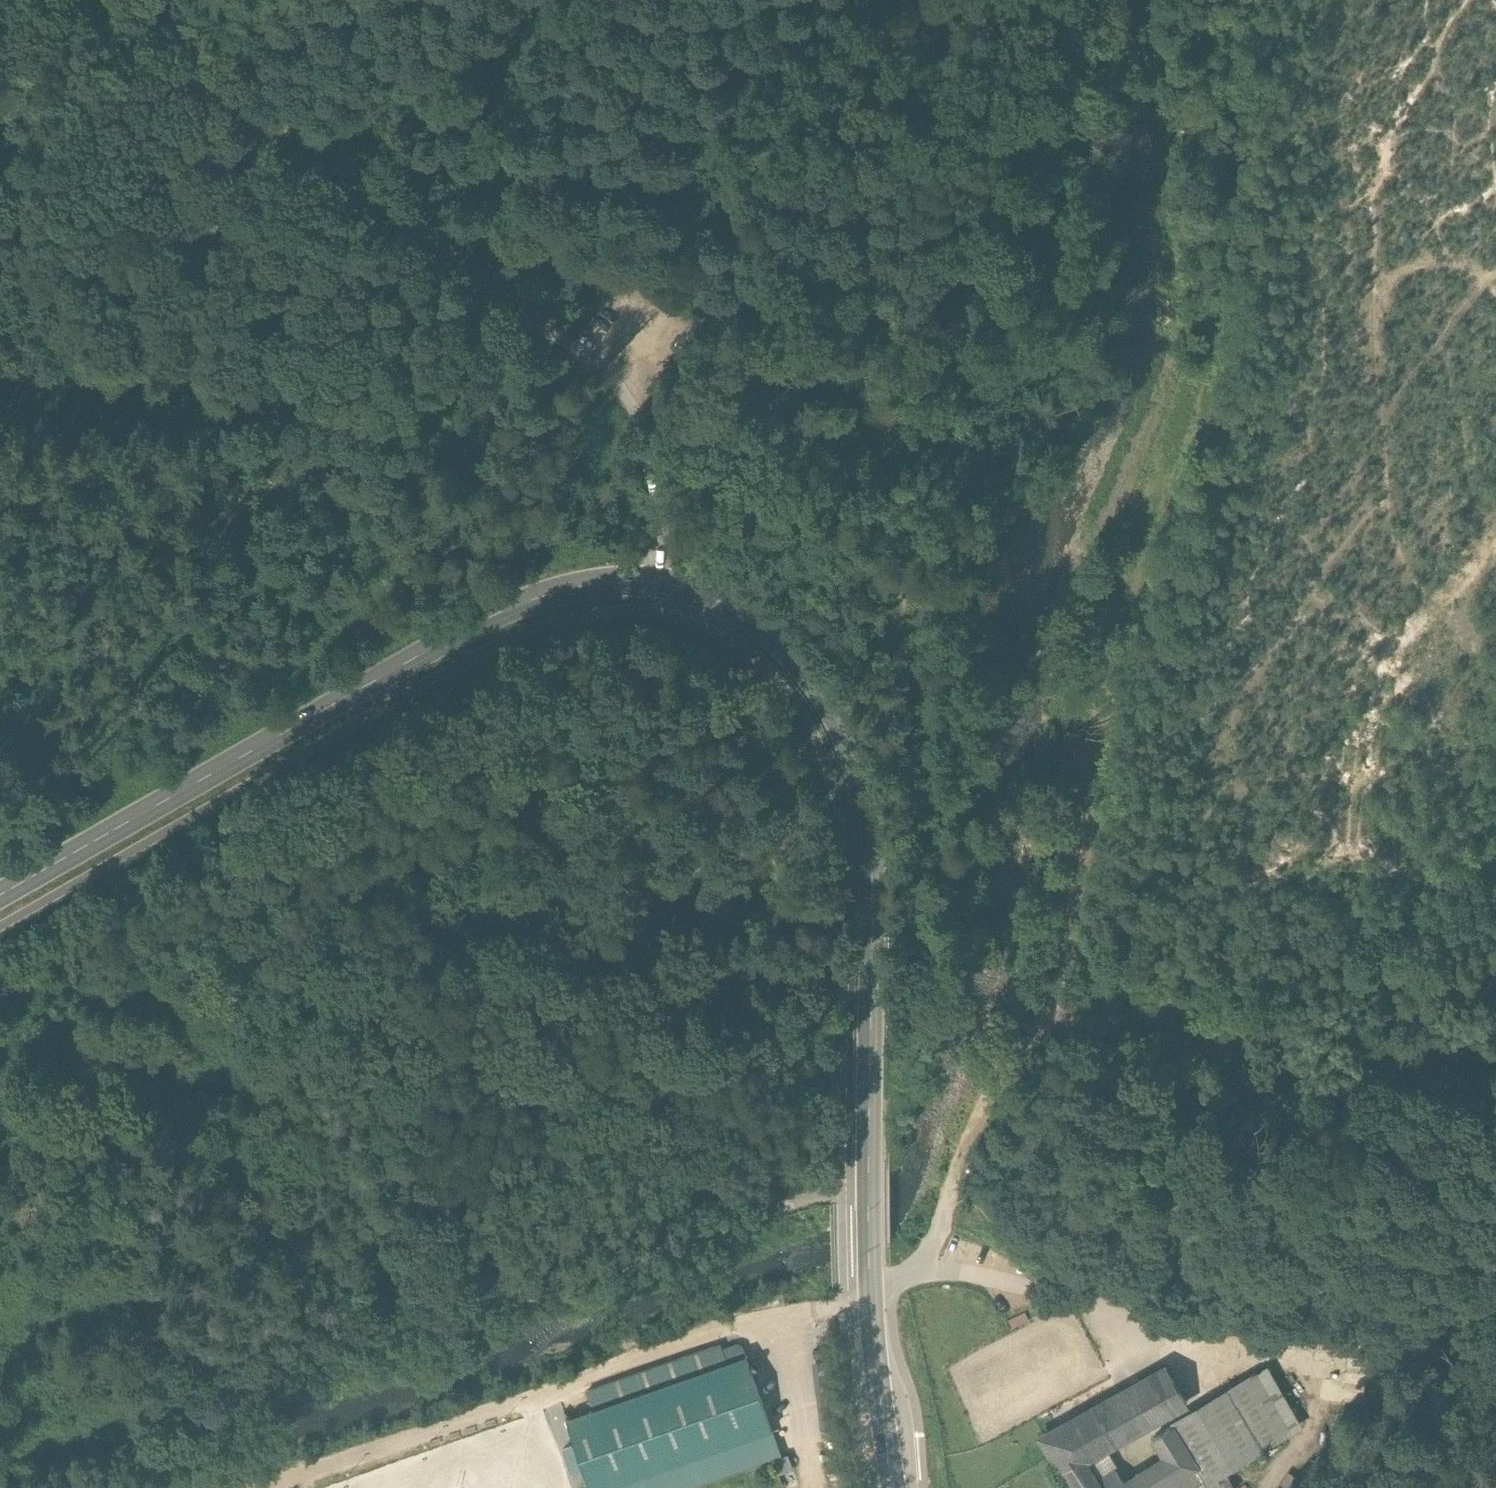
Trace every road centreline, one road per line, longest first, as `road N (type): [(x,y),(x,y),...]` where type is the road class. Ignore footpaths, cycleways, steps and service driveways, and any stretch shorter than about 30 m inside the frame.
road 1 (secondary): [(894,1487),(869,1277),(871,841),(861,780),(831,705),(763,631),(719,604),(661,585),(584,588),(539,599),(408,663),(0,899)]
road 2 (track): [(842,1190),(444,1342),(254,1398),(39,1487)]
road 3 (track): [(136,0),(240,102),(409,222)]
road 4 (track): [(409,222),(558,338)]

